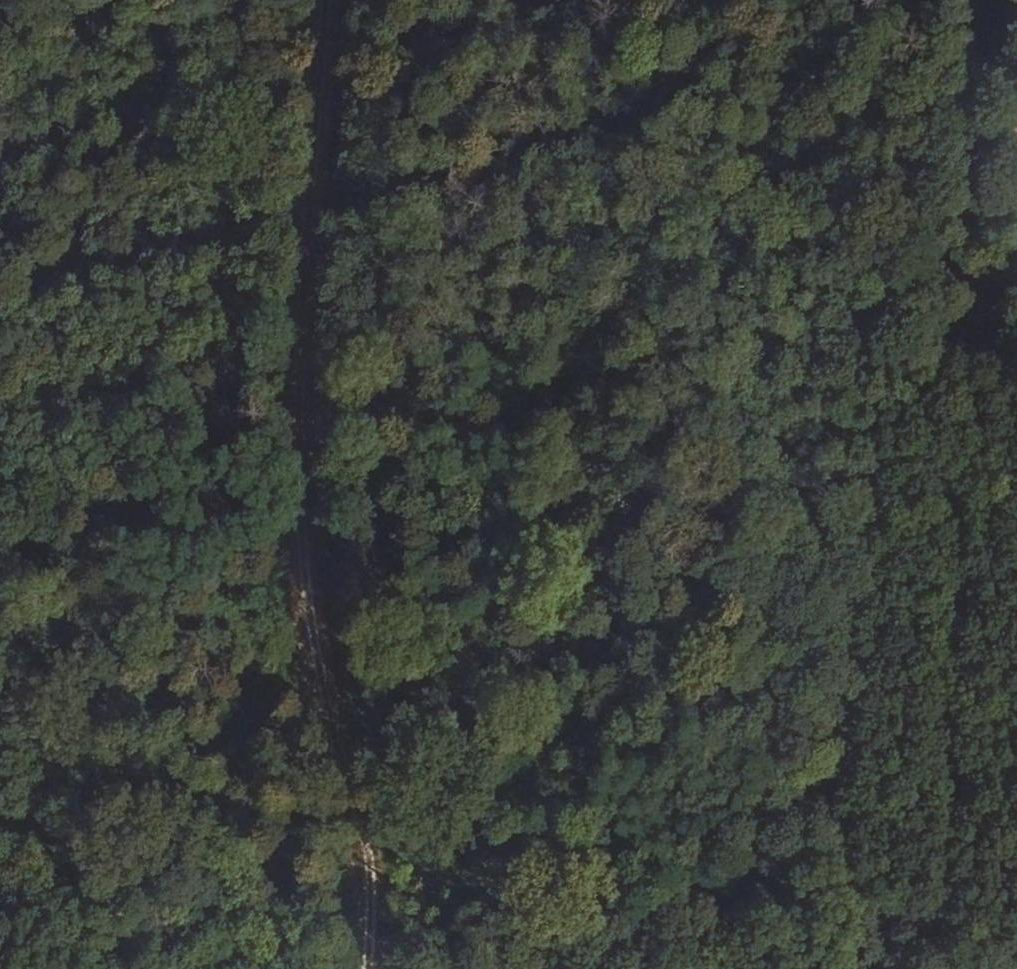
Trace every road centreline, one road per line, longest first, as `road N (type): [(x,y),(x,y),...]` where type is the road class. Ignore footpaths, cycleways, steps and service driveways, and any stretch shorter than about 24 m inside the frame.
road 1 (track): [(368,968),(373,916),(363,854),(322,698),(300,541),(327,0)]
road 2 (track): [(960,342),(972,0)]

